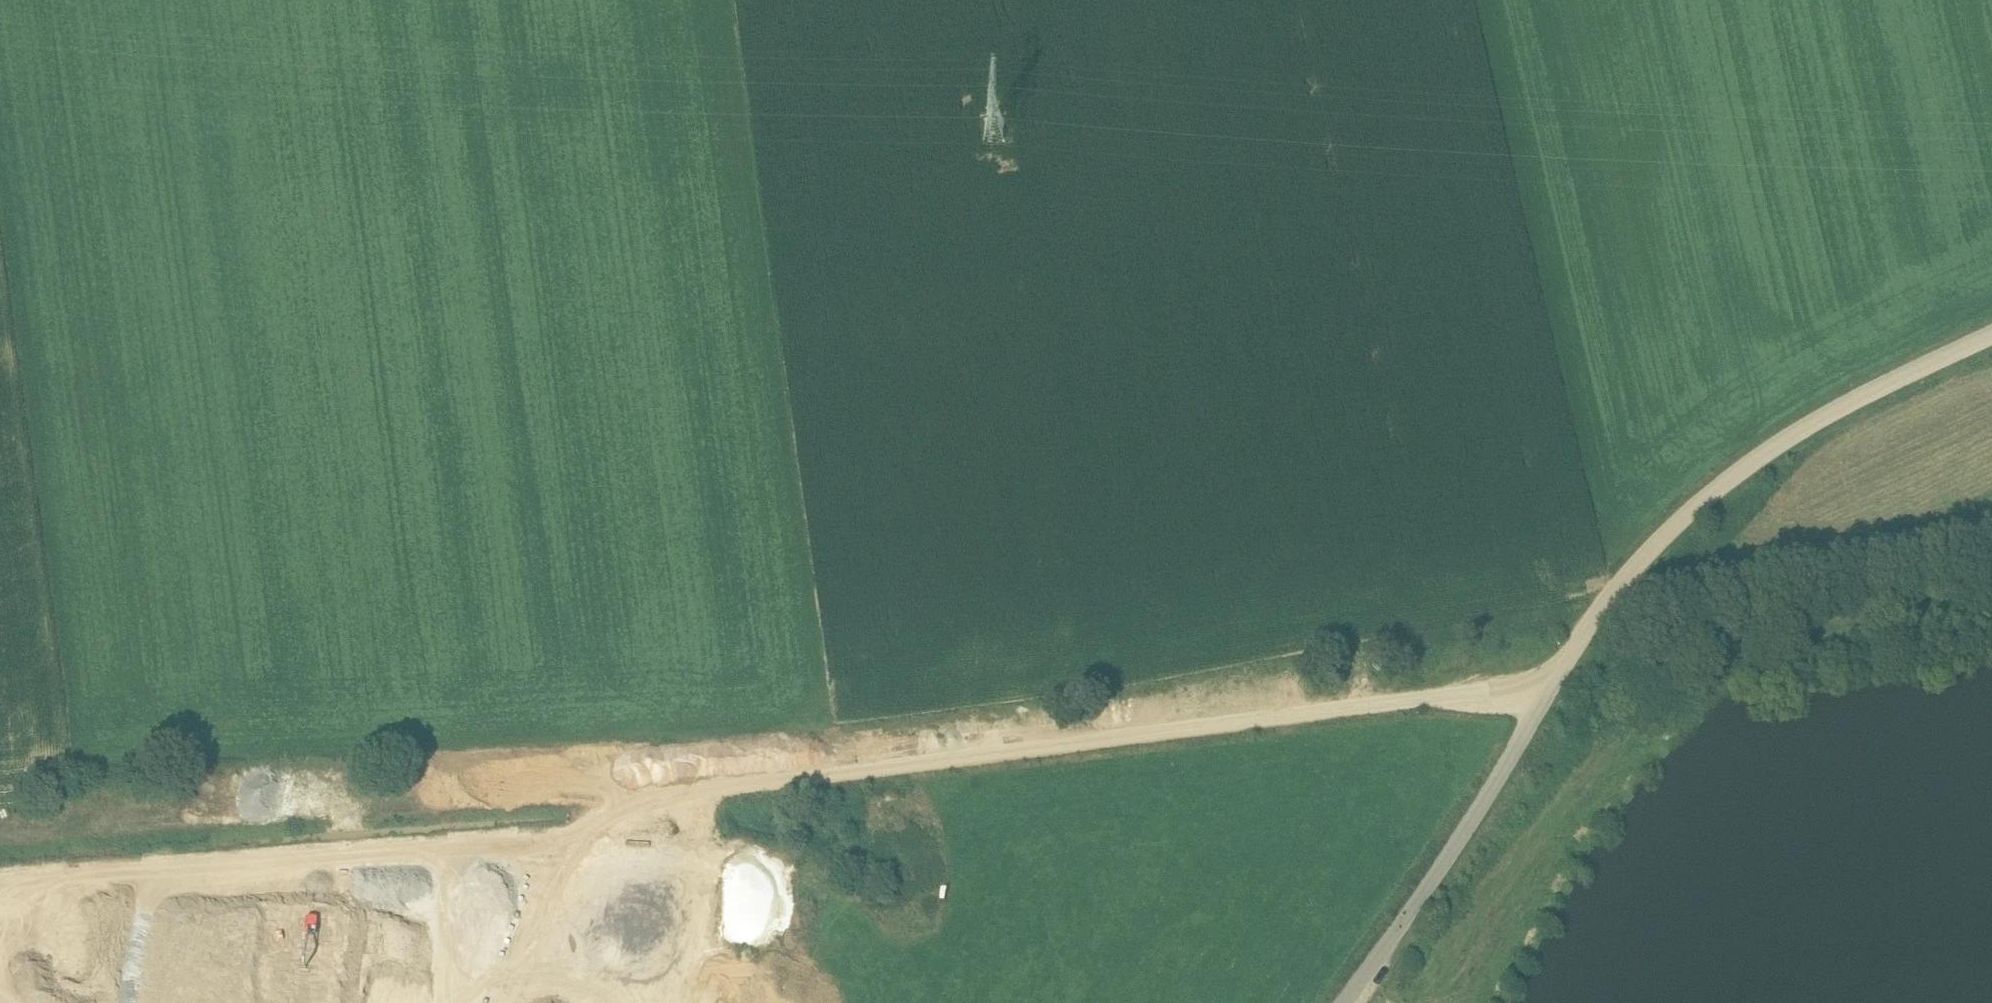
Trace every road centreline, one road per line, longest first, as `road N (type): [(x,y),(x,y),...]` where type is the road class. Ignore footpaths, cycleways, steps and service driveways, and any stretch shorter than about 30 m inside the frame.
road 1 (unclassified): [(1343,1002),(1456,845),(1603,607),(1640,562),(1783,441),(1991,335)]

